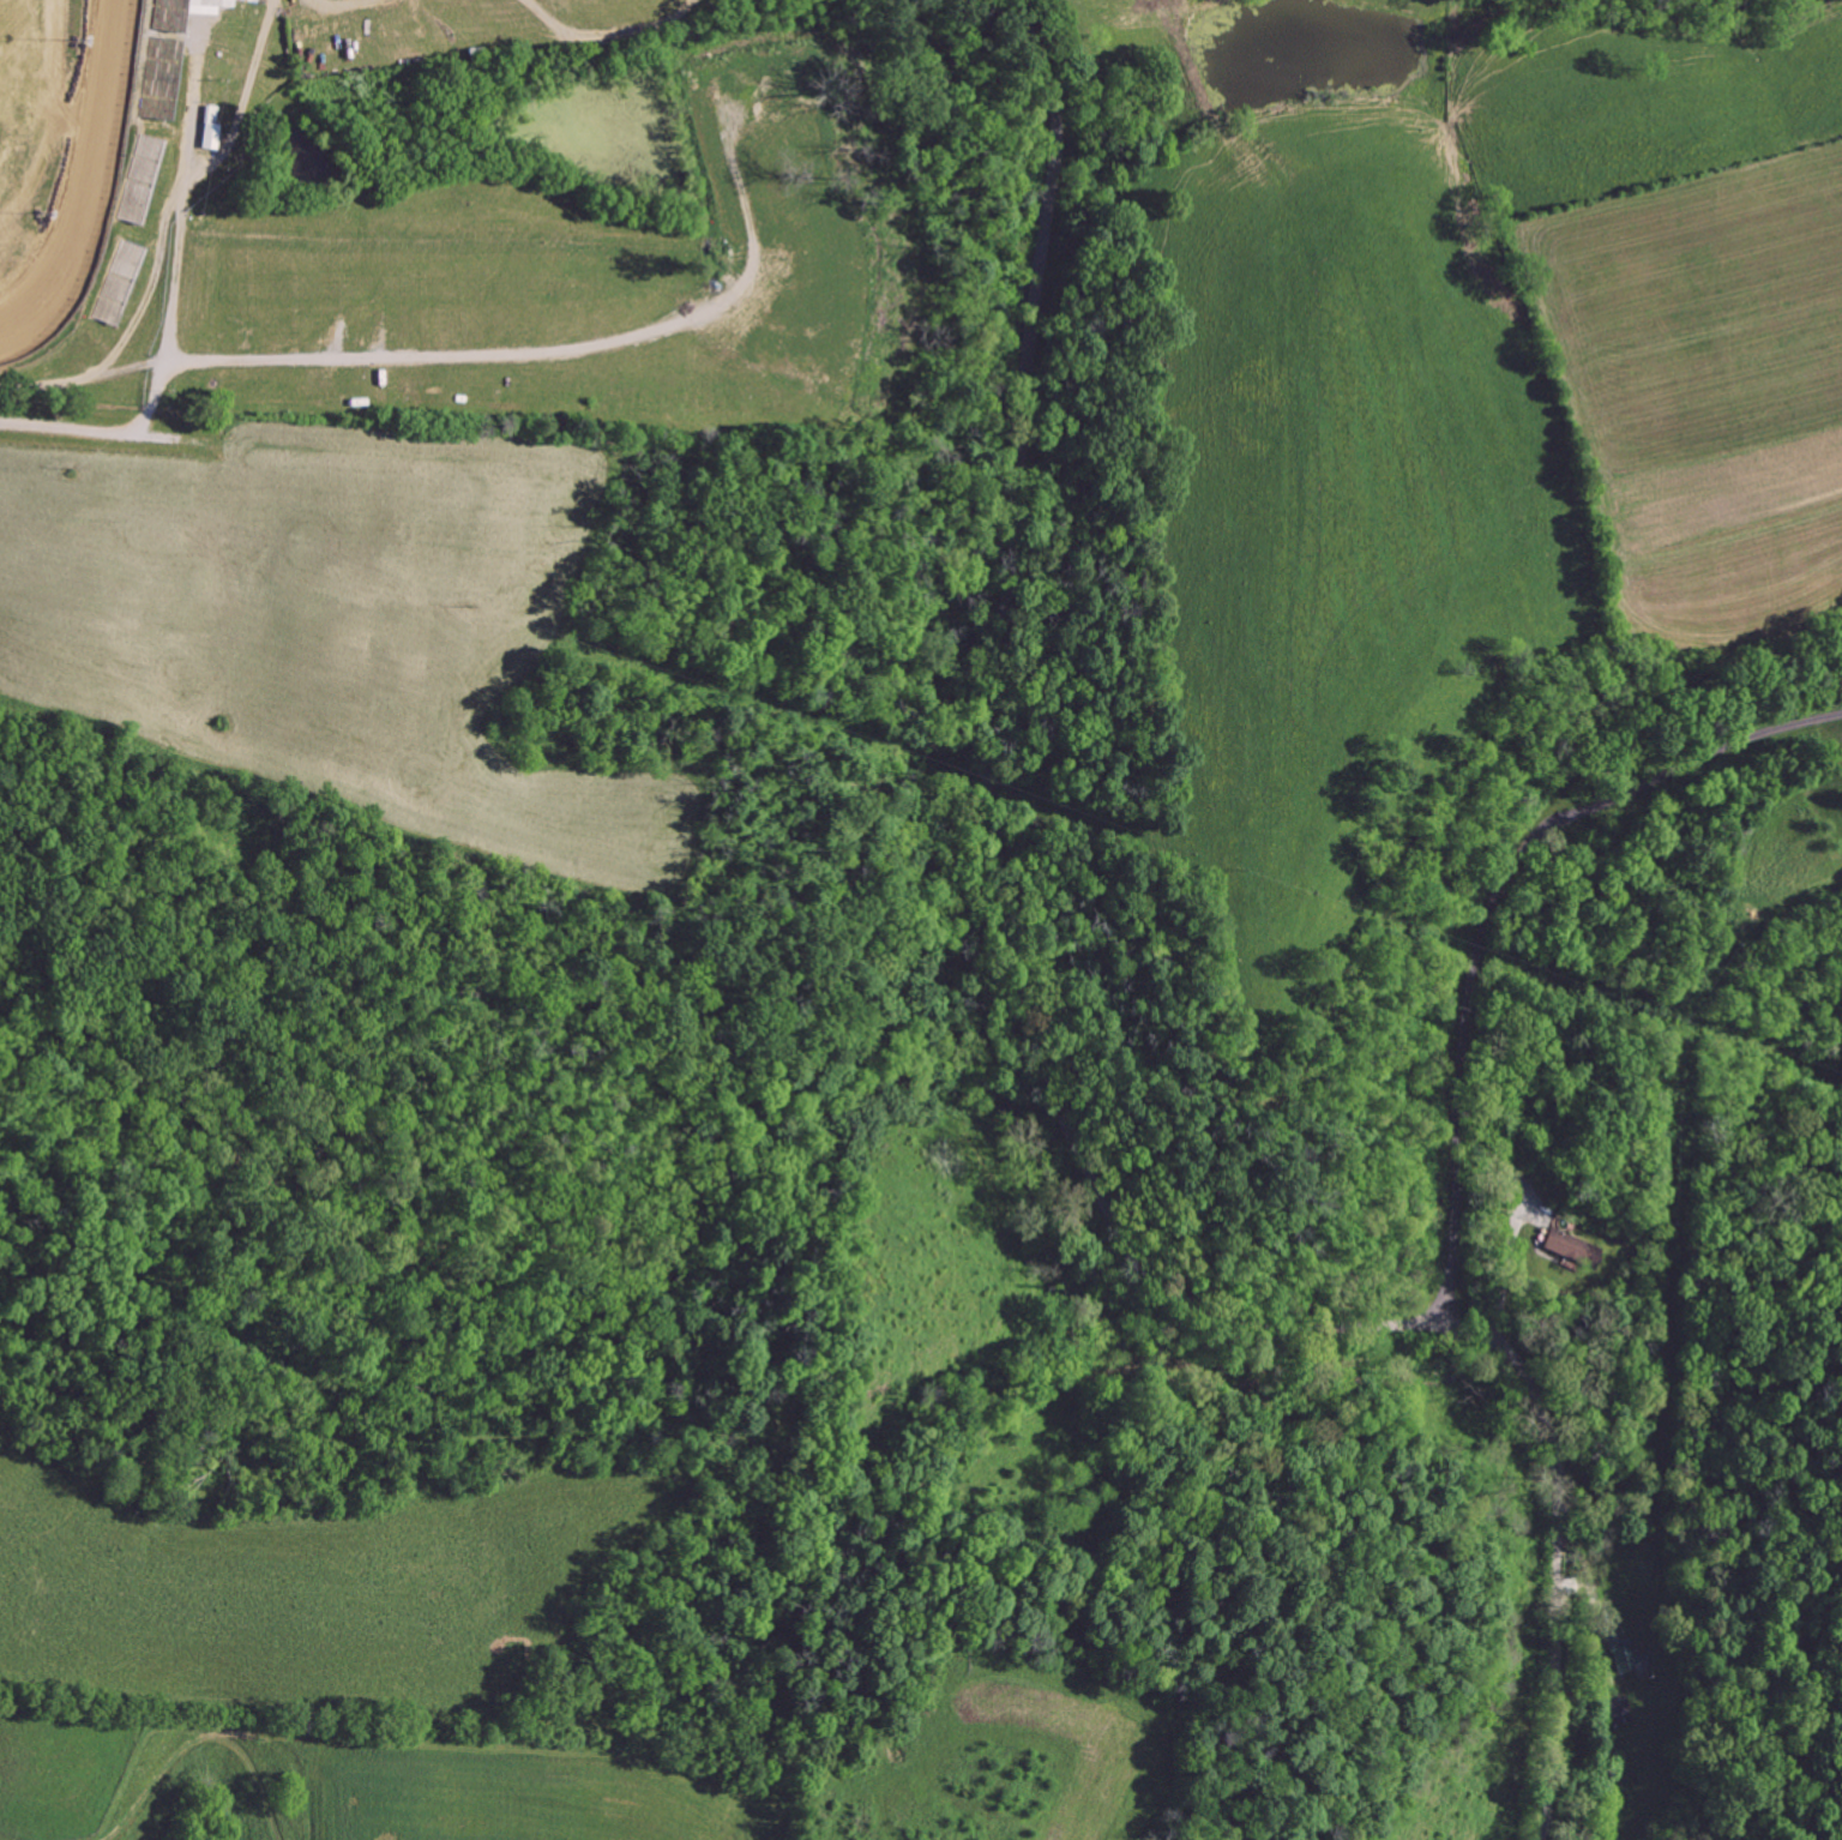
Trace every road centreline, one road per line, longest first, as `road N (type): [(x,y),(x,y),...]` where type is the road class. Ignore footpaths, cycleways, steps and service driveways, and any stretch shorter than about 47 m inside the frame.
road 1 (residential): [(1540,1839),(1557,1686),(1561,1507),(1539,1399),(1518,1357),(1468,1328),(1347,1331),(1193,1311),(1146,1273),(1104,1210),(1030,1045),(985,744),(1059,121),(1016,0)]

